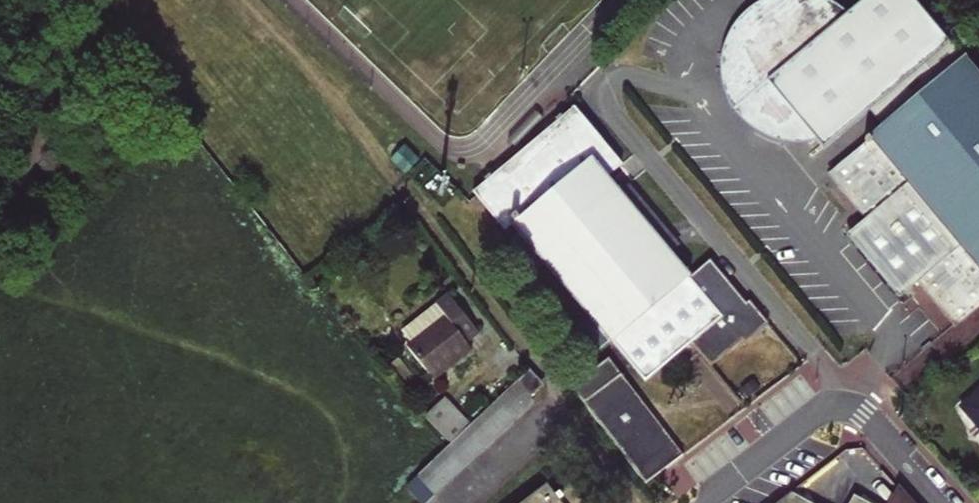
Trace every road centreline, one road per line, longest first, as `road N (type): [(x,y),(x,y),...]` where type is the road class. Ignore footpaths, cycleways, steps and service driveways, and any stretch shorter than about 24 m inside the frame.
road 1 (residential): [(844,393),(703,502)]
road 2 (residential): [(941,502),(844,393)]

